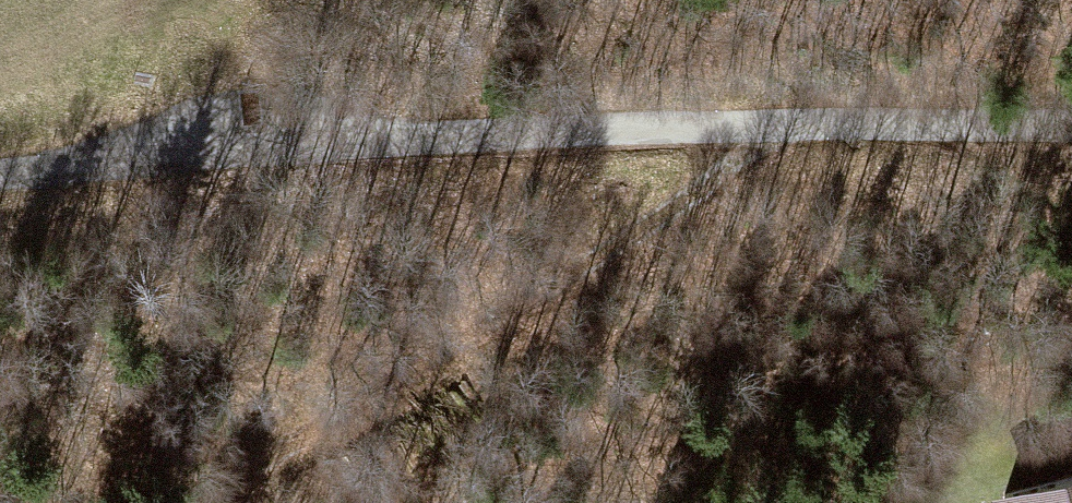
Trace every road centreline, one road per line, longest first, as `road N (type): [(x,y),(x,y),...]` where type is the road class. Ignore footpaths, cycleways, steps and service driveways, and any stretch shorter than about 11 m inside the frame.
road 1 (unclassified): [(0,172),(261,145),(784,126),(1071,126)]
road 2 (track): [(211,502),(390,406),(784,126)]

